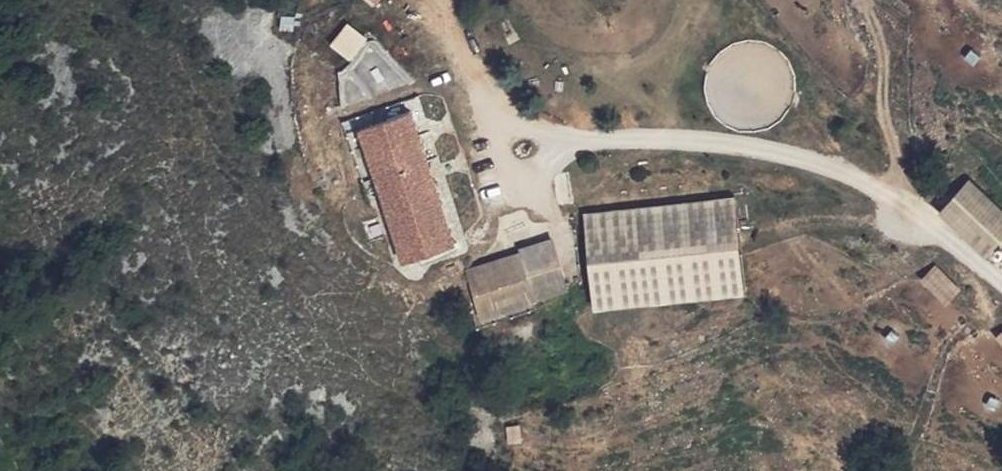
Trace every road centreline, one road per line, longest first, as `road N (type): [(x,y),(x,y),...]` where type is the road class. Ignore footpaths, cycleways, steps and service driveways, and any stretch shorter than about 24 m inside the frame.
road 1 (unclassified): [(1001,289),(893,197),(813,160),(701,137),(520,149)]
road 2 (track): [(893,197),(881,51),(864,0)]

